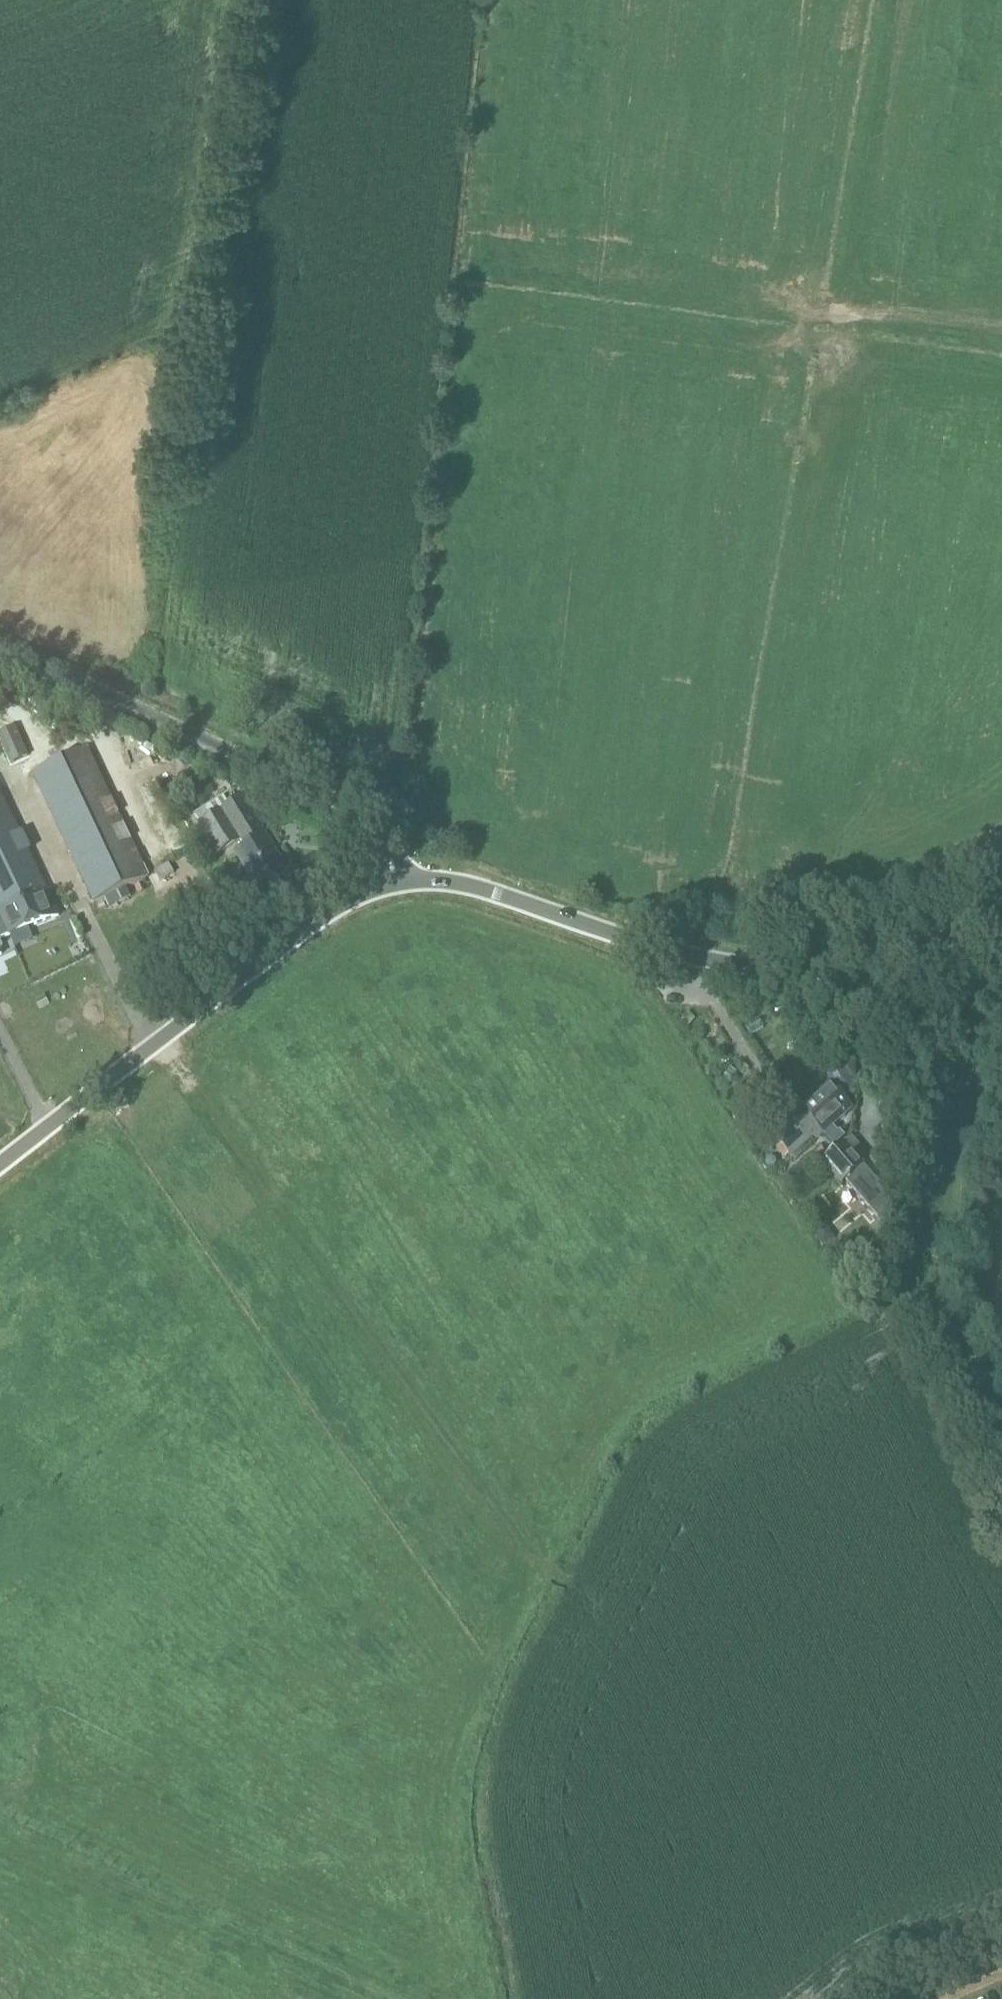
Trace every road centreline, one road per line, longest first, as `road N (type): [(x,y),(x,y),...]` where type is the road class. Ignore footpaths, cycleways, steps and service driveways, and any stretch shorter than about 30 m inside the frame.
road 1 (unclassified): [(400,878),(486,892),(658,951),(787,968),(911,952),(1001,902)]
road 2 (unclassified): [(0,1166),(364,887),(400,878)]
road 3 (unclassified): [(400,878),(372,816),(0,631)]

